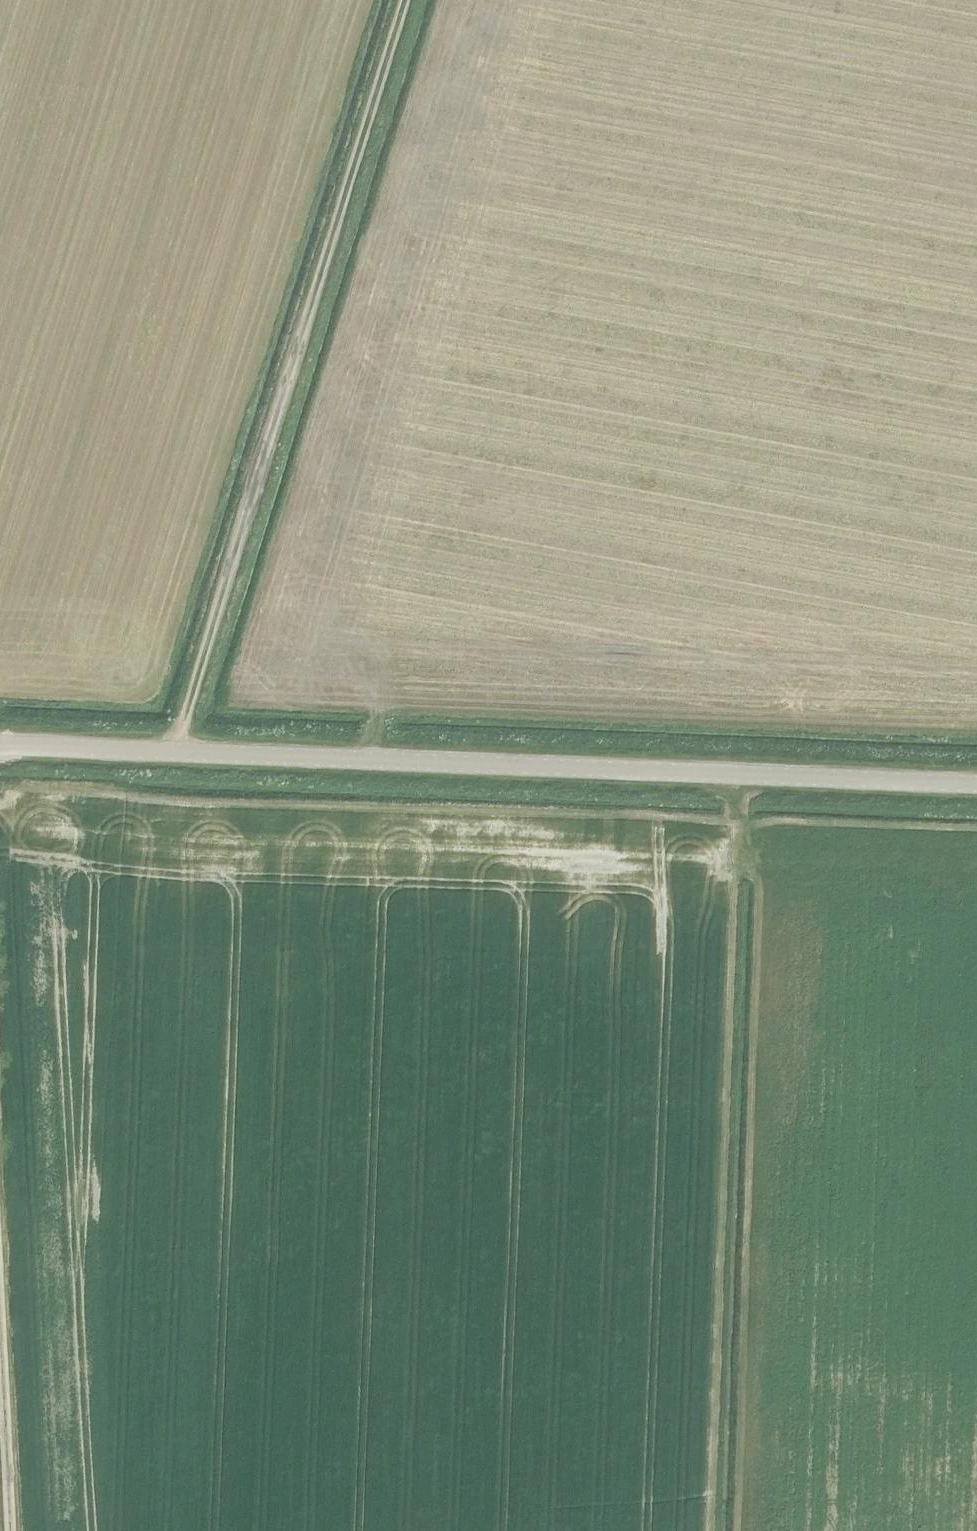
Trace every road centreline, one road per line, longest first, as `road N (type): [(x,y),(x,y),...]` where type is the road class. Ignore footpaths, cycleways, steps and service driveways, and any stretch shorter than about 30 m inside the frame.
road 1 (tertiary): [(0,748),(976,786)]
road 2 (track): [(171,754),(405,0)]

